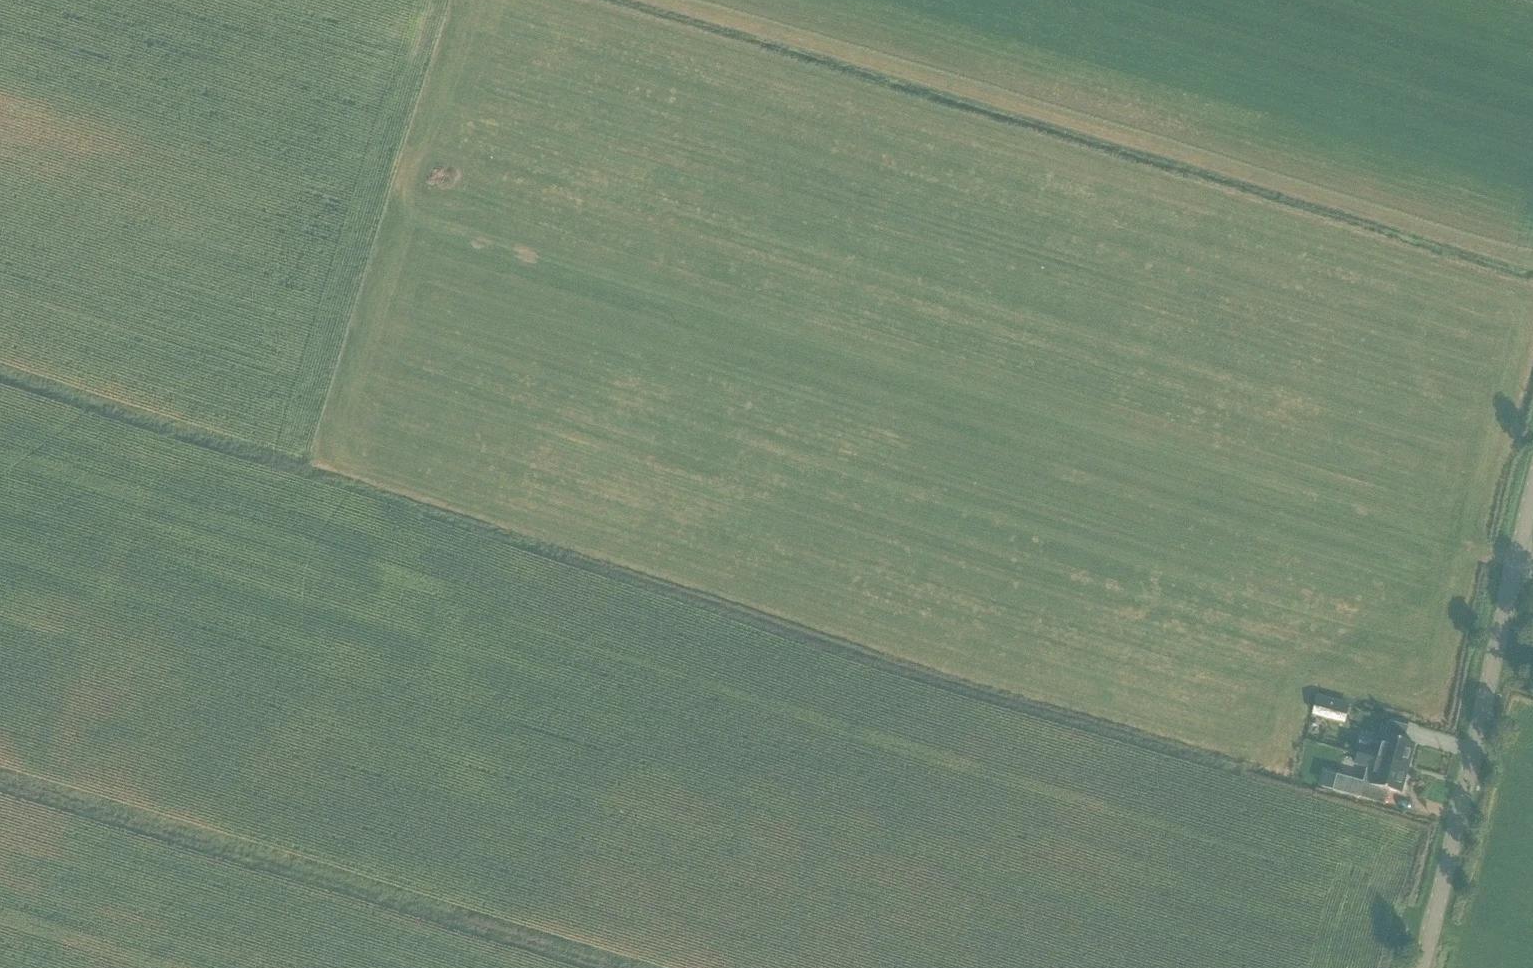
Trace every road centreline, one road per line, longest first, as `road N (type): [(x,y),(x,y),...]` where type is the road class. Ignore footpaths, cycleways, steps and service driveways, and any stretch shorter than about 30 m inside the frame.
road 1 (tertiary): [(1424,967),(1532,508)]

